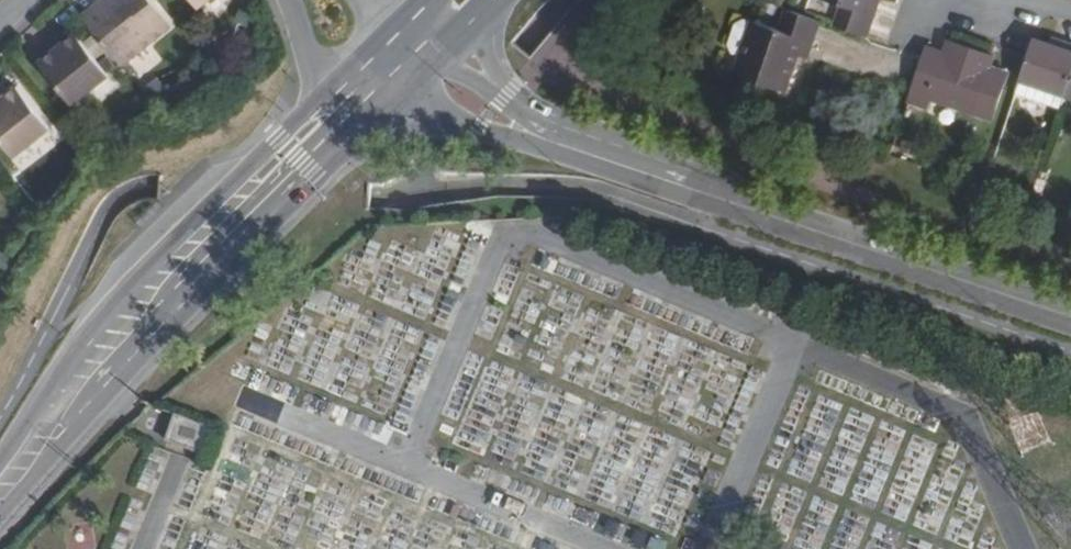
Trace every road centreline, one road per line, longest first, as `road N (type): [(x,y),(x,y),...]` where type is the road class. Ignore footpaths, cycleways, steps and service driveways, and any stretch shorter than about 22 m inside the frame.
road 1 (primary): [(334,86),(69,356),(0,462)]
road 2 (residential): [(755,211),(735,186),(585,129),(499,78),(487,25)]
road 3 (residential): [(755,211),(534,124),(447,60)]
road 4 (primary): [(157,335),(400,106)]
road 5 (residential): [(755,211),(1070,318)]
road 6 (tertiary): [(157,335),(173,283),(363,95)]
road 7 (residential): [(451,121),(755,211)]
road 8 (primary): [(0,516),(157,335)]

